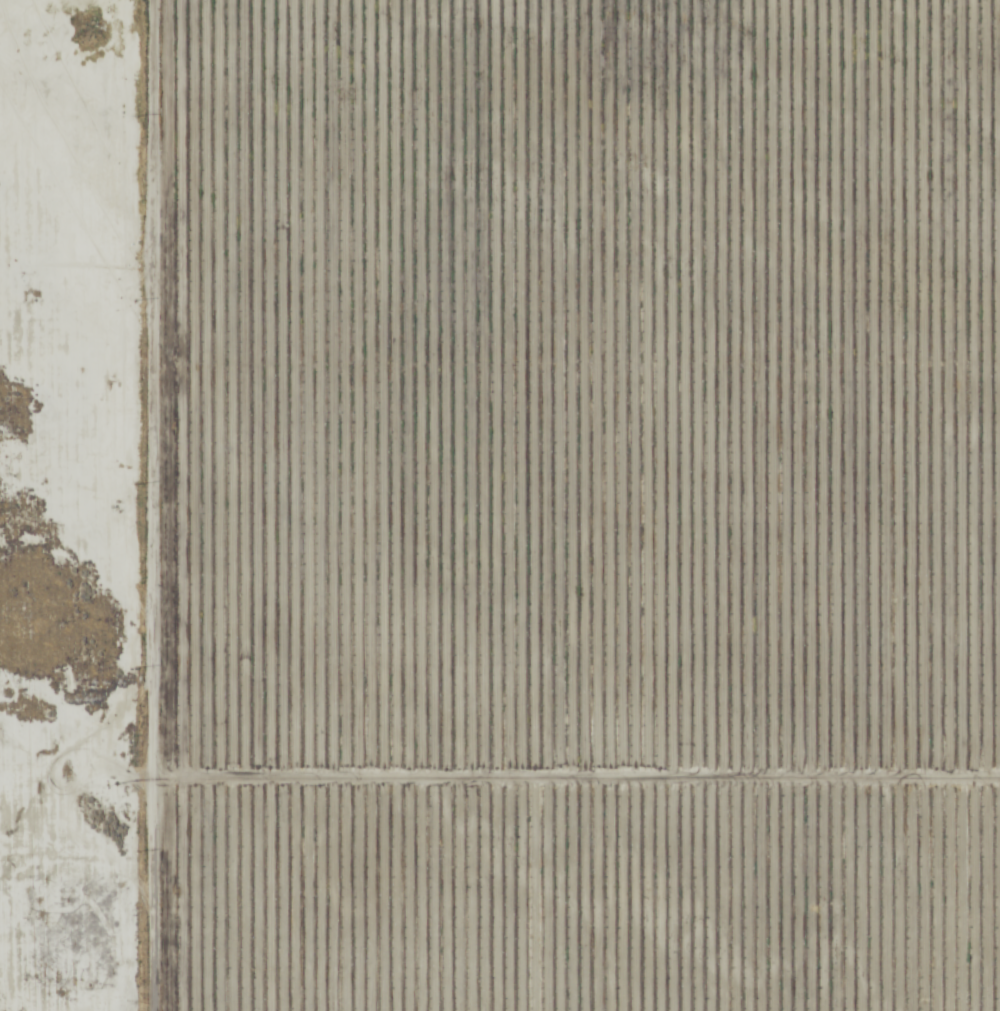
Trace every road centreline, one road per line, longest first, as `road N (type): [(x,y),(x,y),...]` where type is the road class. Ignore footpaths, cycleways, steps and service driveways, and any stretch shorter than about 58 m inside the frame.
road 1 (residential): [(143,1010),(141,0)]

